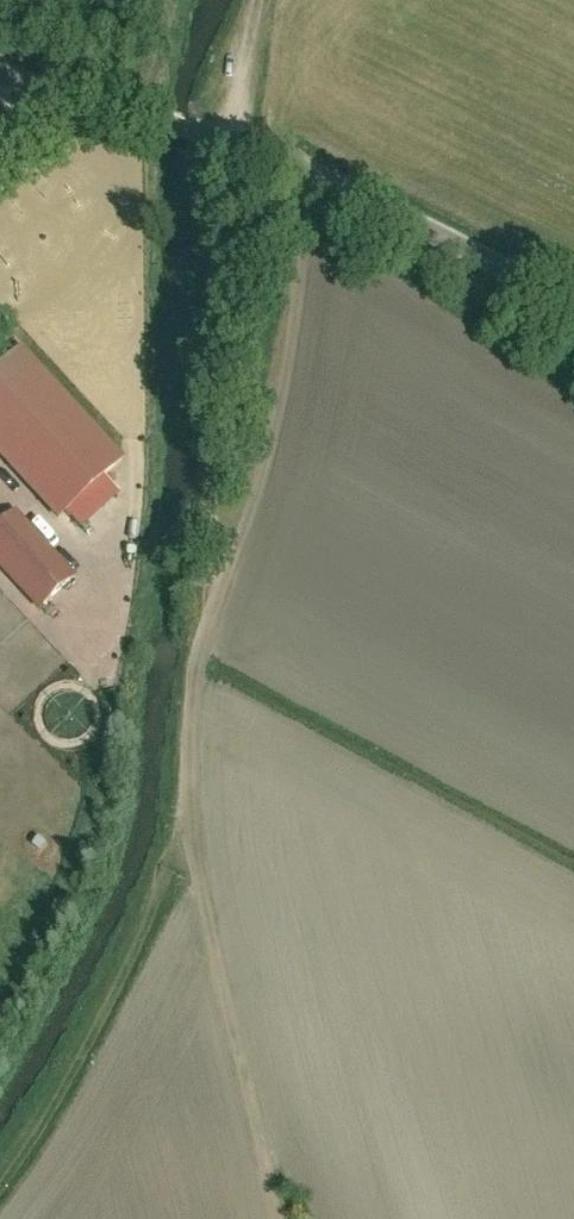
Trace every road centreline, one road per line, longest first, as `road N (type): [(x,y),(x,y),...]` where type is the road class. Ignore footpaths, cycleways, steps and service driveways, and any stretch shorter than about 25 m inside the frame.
road 1 (unclassified): [(573,305),(296,164),(28,81)]
road 2 (track): [(317,174),(225,569)]
road 3 (track): [(197,824),(205,893),(278,1218)]
road 4 (track): [(225,569),(203,641),(197,824)]

